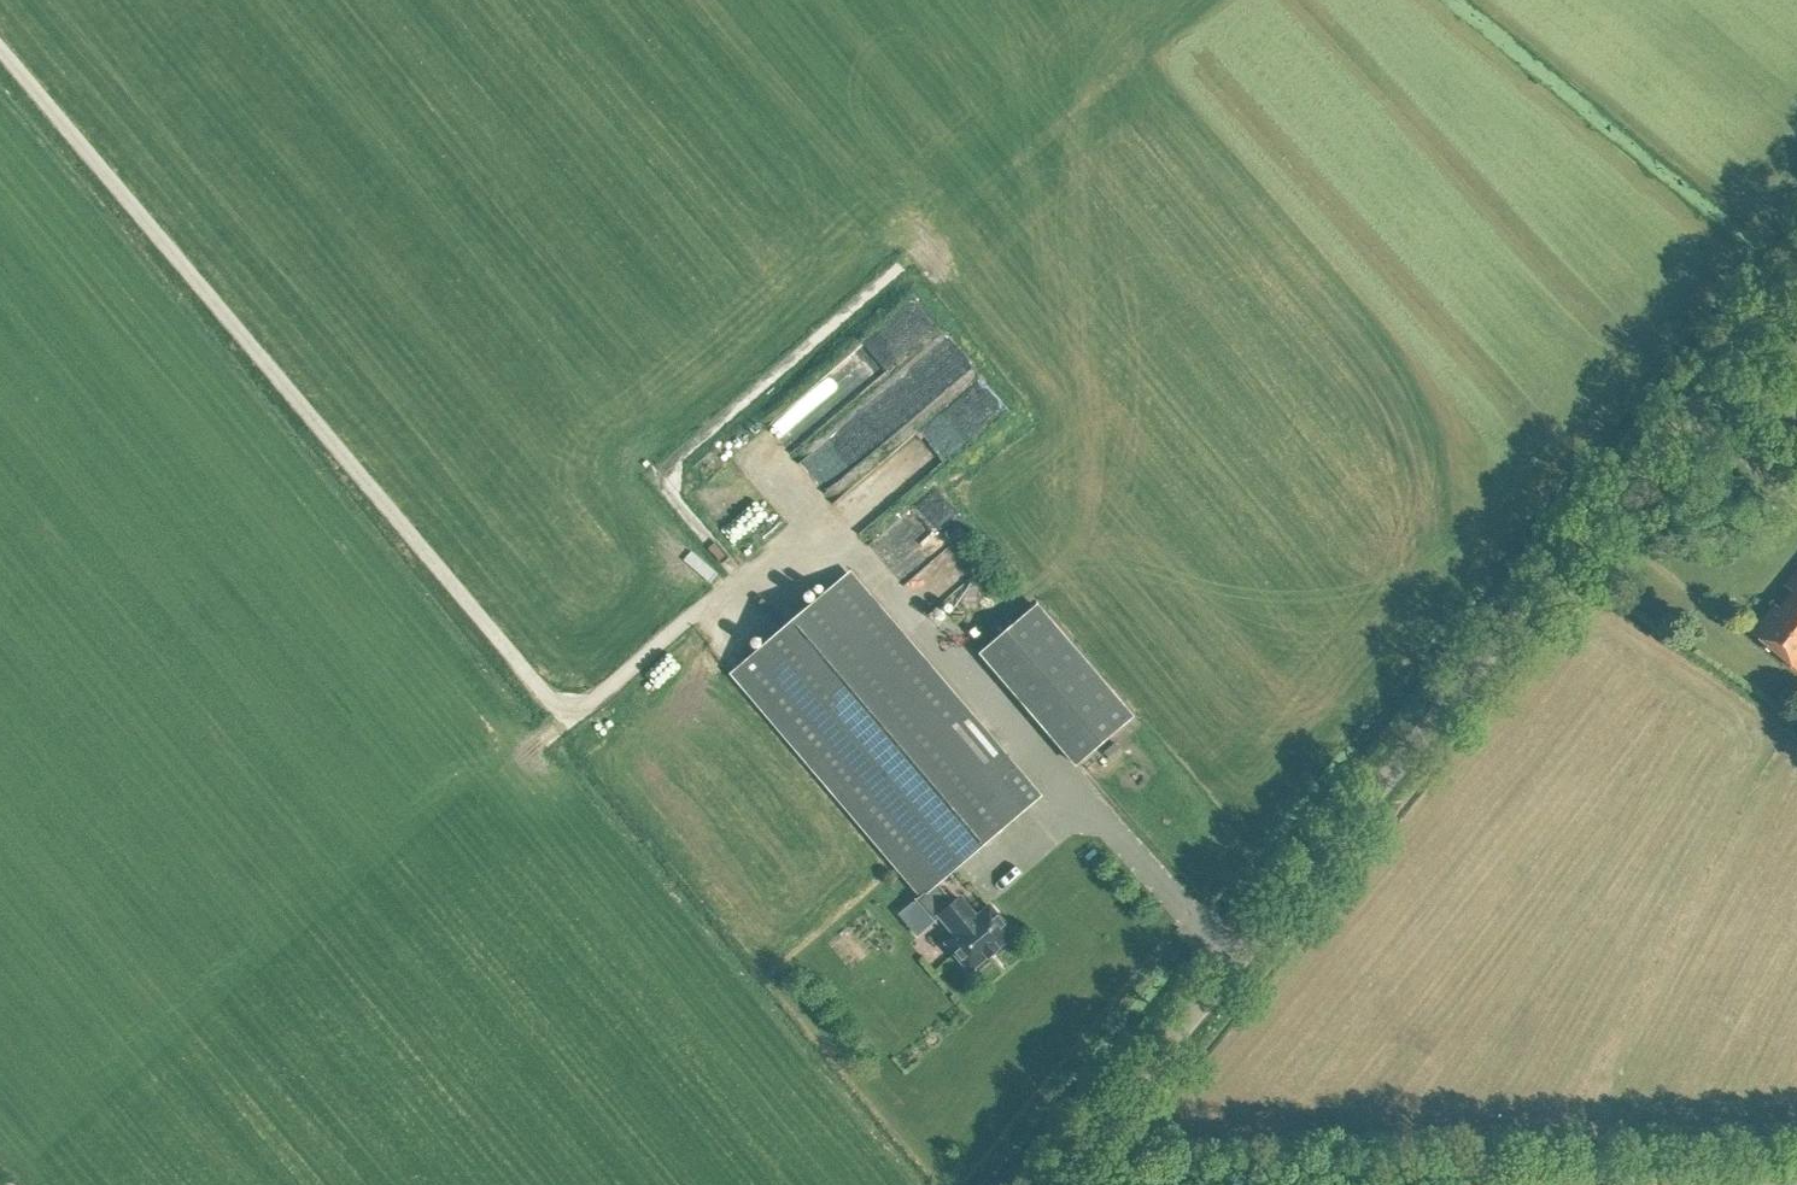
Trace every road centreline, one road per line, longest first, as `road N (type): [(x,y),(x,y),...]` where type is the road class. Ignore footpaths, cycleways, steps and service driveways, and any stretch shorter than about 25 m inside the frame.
road 1 (tertiary): [(1055,1184),(1796,285)]
road 2 (track): [(1796,1178),(1642,1184)]

